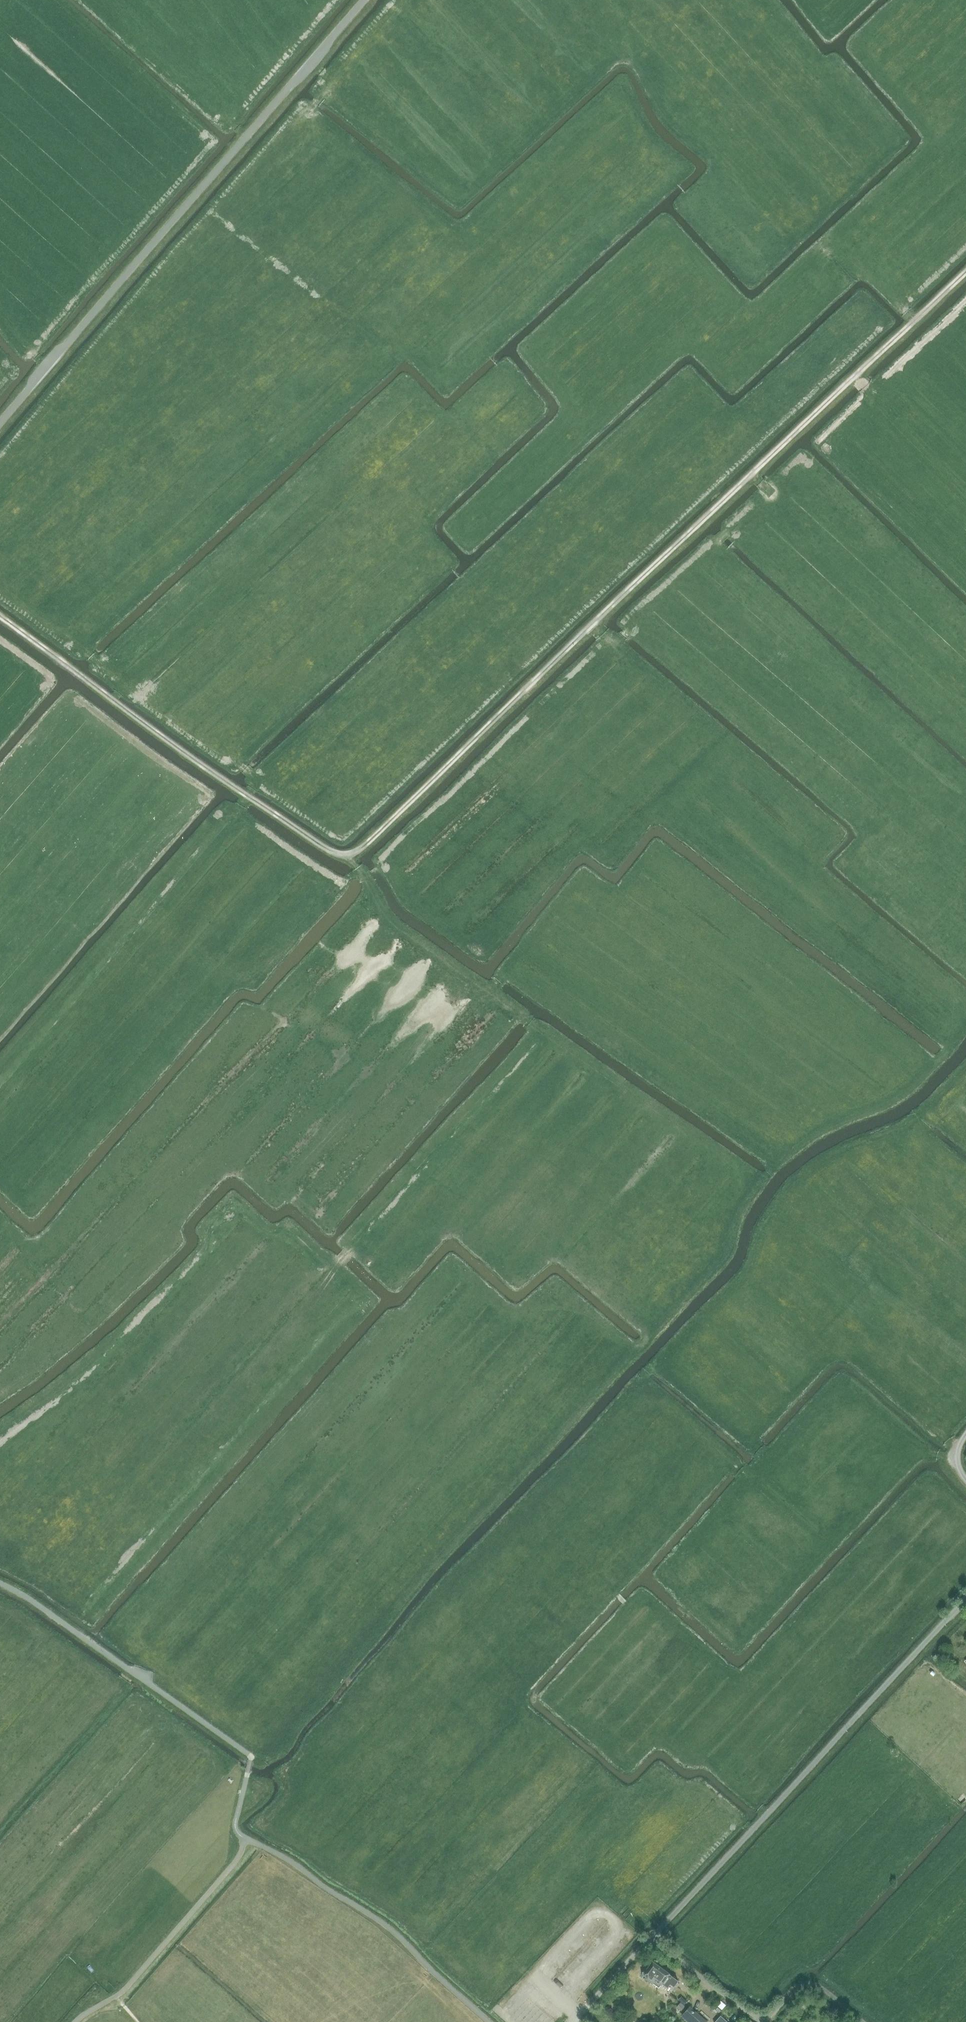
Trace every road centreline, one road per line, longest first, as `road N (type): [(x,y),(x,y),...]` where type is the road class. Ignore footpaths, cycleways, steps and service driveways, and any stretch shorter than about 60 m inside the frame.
road 1 (track): [(0,616),(228,783),(337,854),(355,853),(965,272)]
road 2 (unclassified): [(0,422),(365,0)]
road 3 (unclassified): [(651,1939),(965,1599)]
road 4 (residential): [(863,2021),(810,1983),(758,2016),(651,1939)]

